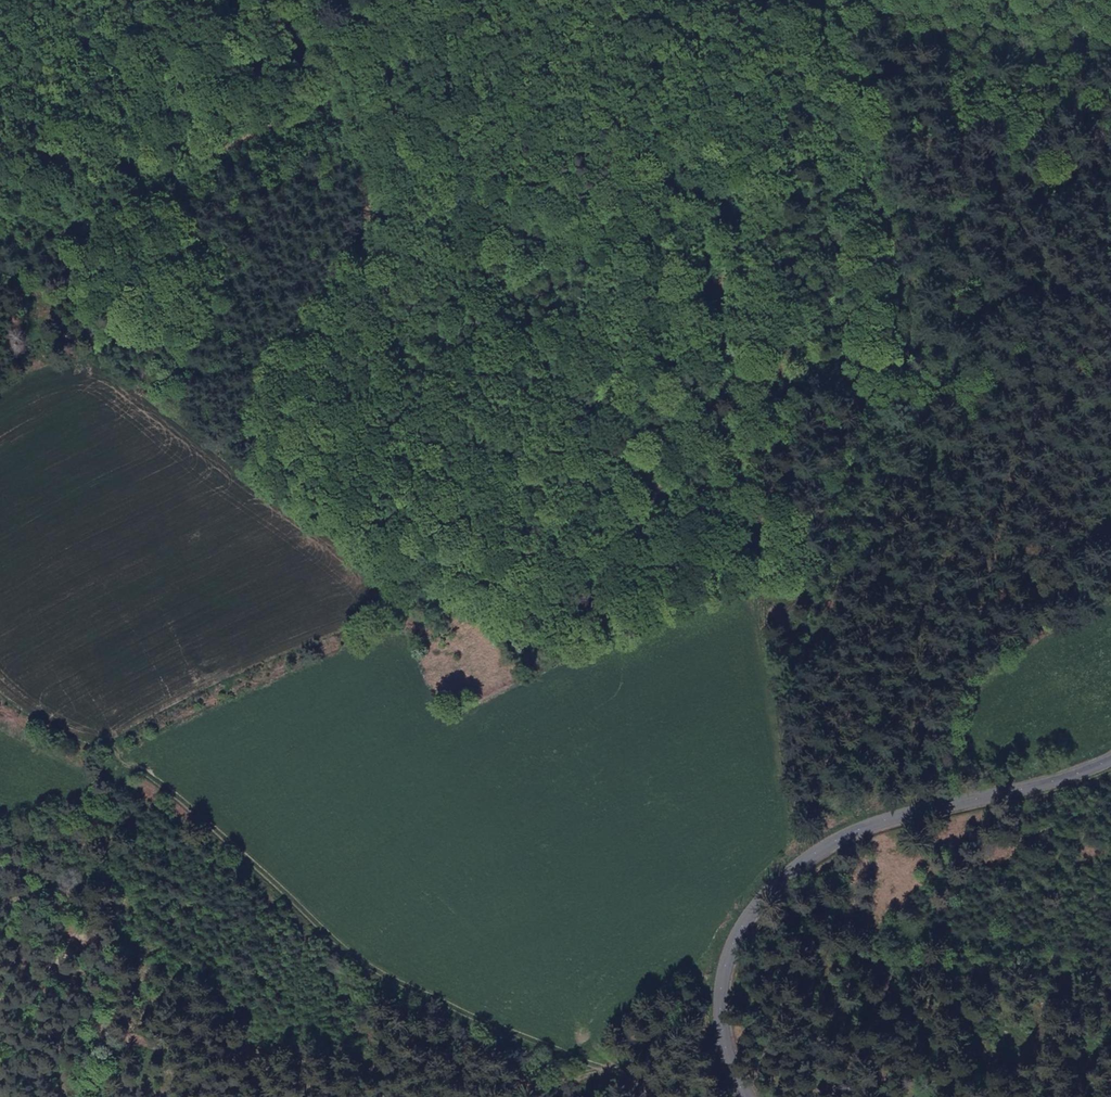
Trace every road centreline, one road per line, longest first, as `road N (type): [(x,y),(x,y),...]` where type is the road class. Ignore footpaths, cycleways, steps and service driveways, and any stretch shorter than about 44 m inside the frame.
road 1 (tertiary): [(1110,762),(829,843),(747,905),(718,992),(748,1096)]
road 2 (track): [(428,0),(420,28),(339,78),(300,120),(115,197),(47,193),(0,208)]

